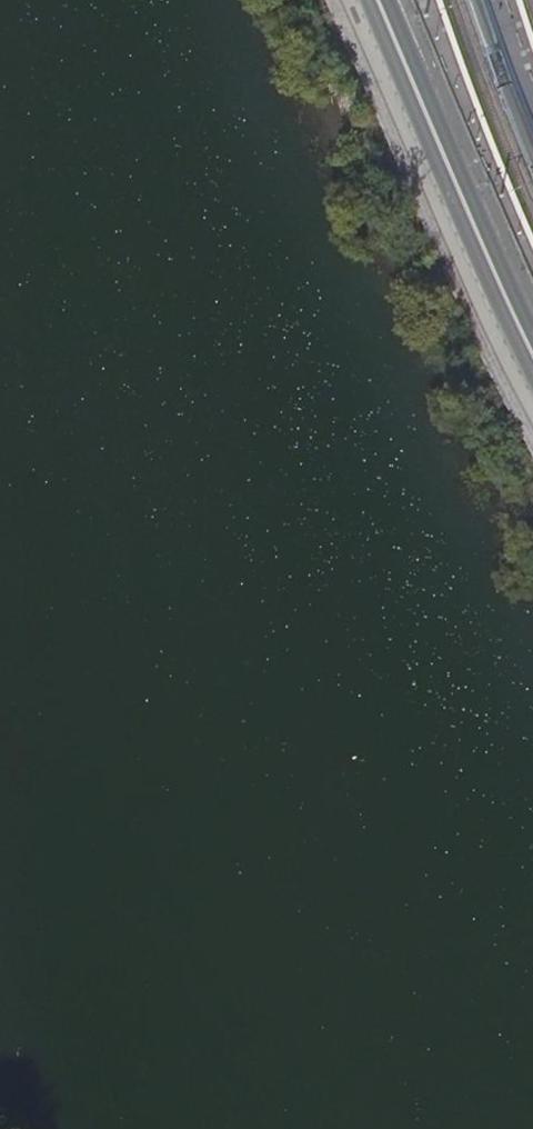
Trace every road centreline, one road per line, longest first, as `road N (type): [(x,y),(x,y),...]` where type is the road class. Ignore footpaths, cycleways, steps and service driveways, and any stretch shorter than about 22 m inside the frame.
road 1 (secondary): [(532,354),(378,0)]

